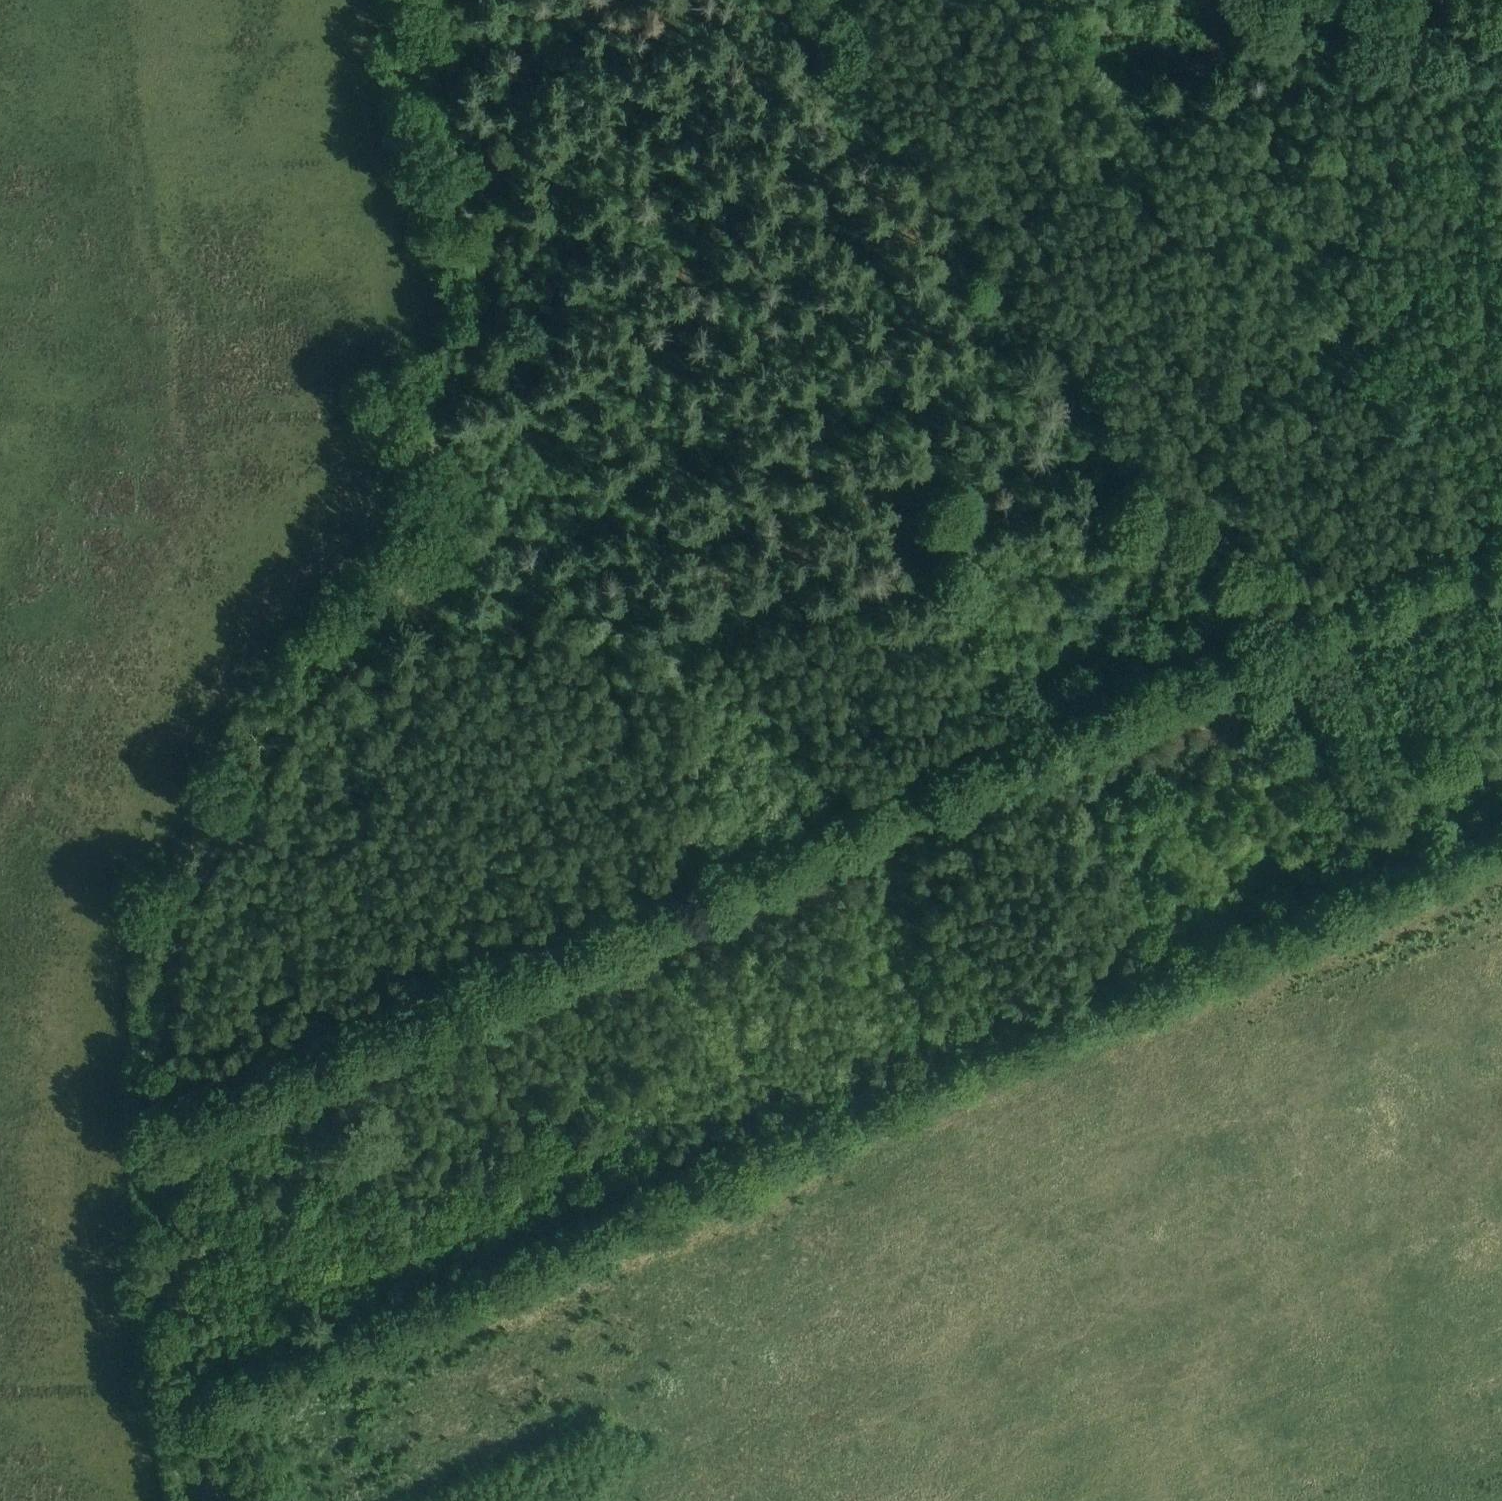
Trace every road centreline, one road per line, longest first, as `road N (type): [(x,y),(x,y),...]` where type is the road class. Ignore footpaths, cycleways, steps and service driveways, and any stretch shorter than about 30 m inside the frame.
road 1 (track): [(171,1108),(1251,638)]
road 2 (track): [(1251,638),(776,0)]
road 3 (track): [(1501,531),(1251,638)]
road 4 (track): [(1372,880),(1251,638)]

